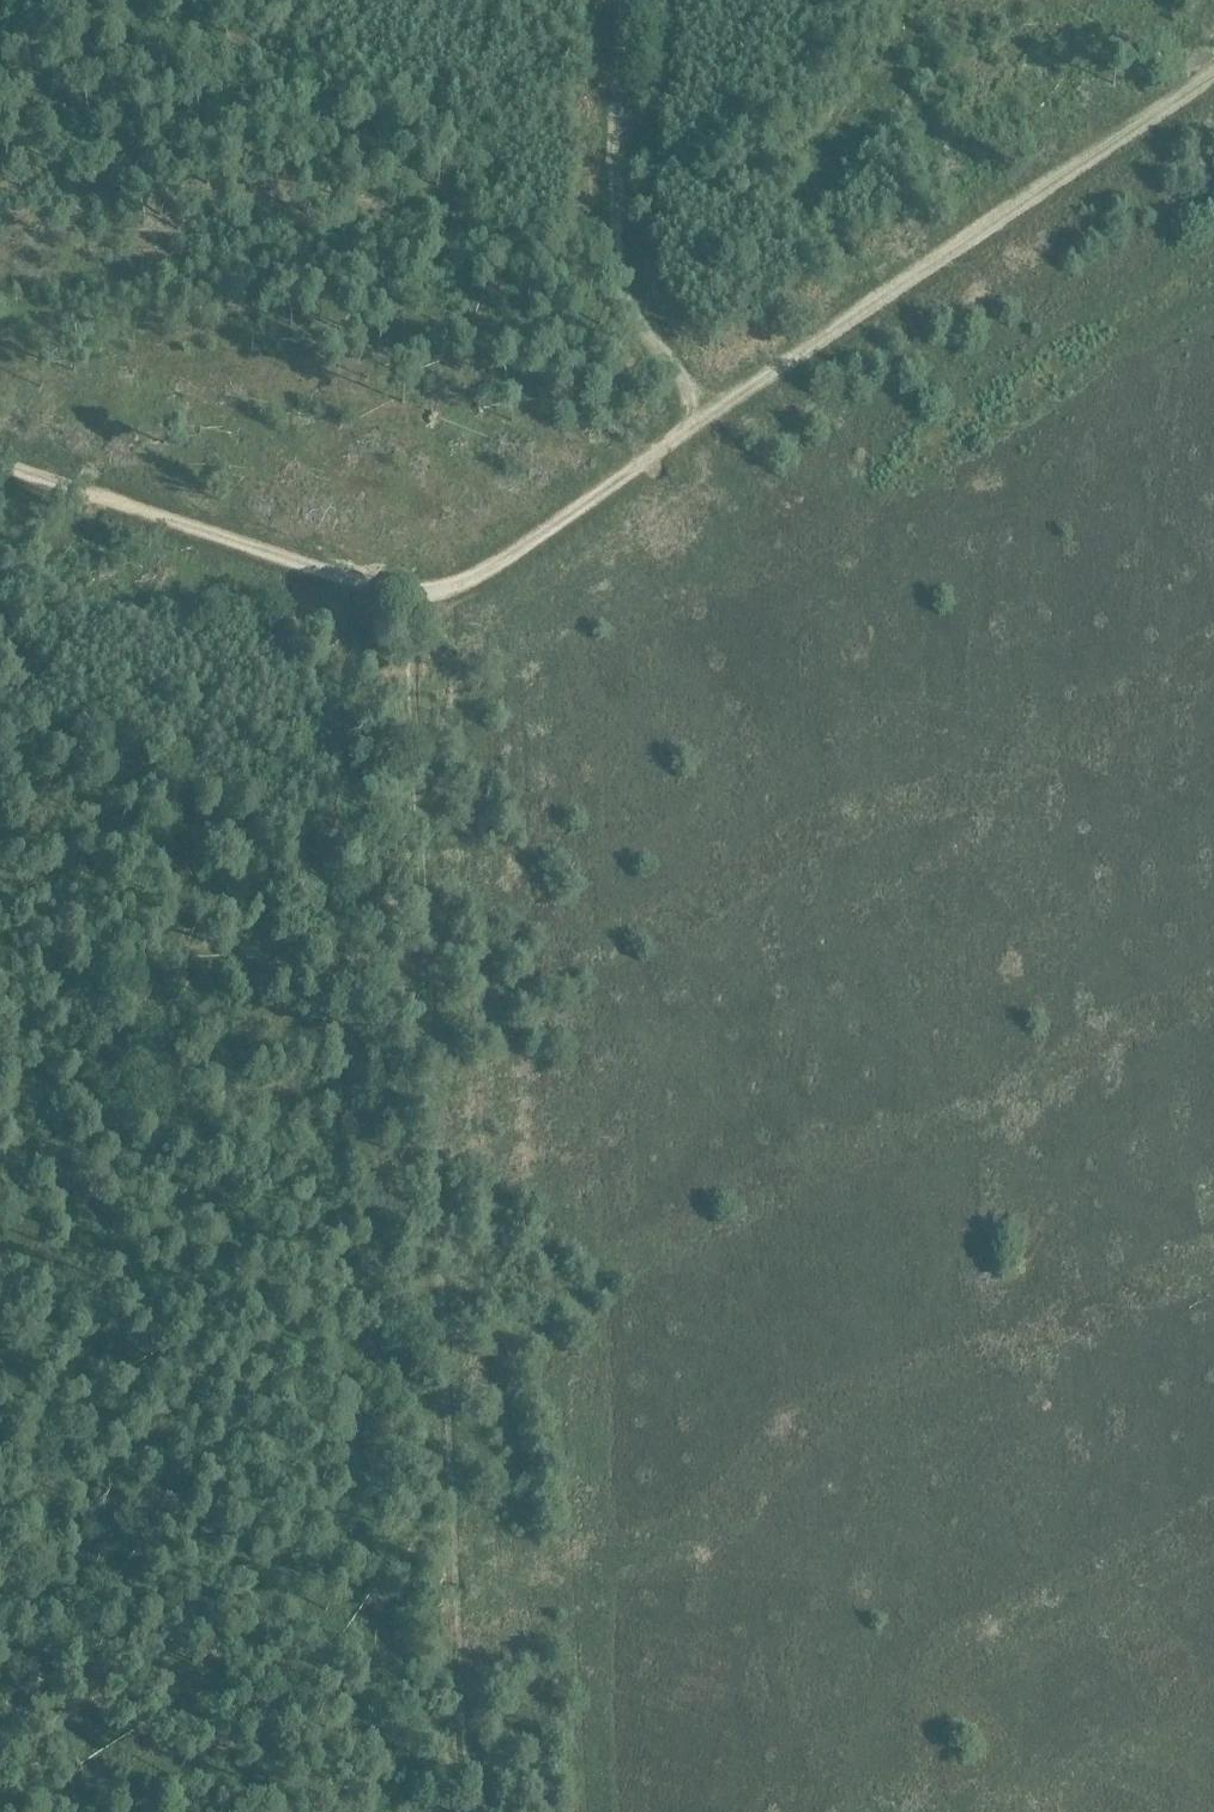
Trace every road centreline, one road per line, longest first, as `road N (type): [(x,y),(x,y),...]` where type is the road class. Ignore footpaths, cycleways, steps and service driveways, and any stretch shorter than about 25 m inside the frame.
road 1 (track): [(708,416),(466,583),(418,596),(0,463)]
road 2 (track): [(1213,77),(708,416)]
road 3 (track): [(624,0),(618,281),(629,315),(708,416)]

